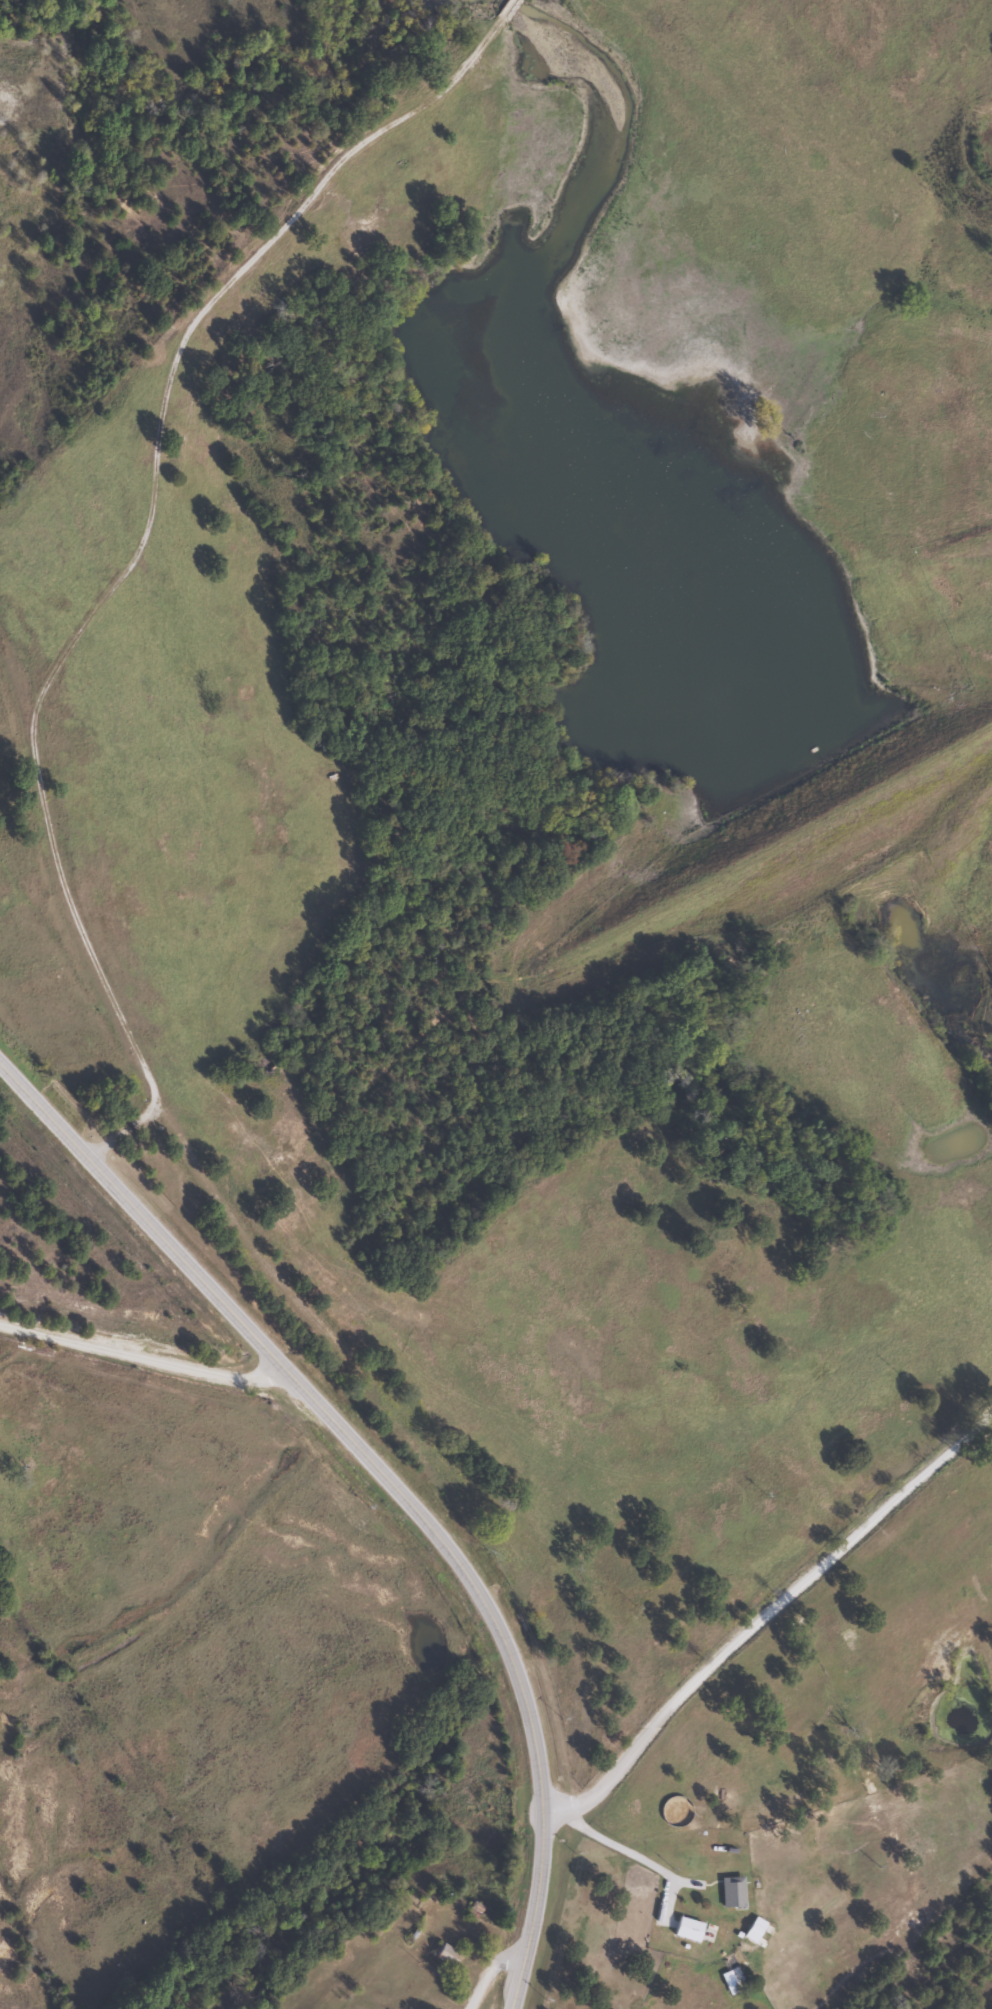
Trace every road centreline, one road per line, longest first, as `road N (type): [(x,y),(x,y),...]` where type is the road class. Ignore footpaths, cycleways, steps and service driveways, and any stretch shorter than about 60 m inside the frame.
road 1 (secondary): [(0,1067),(400,1493),(489,1613),(520,1684),(542,1809),(541,1871),(512,2008)]
road 2 (residential): [(991,1416),(596,1789),(542,1809)]
road 3 (residential): [(291,1378),(0,1317)]

